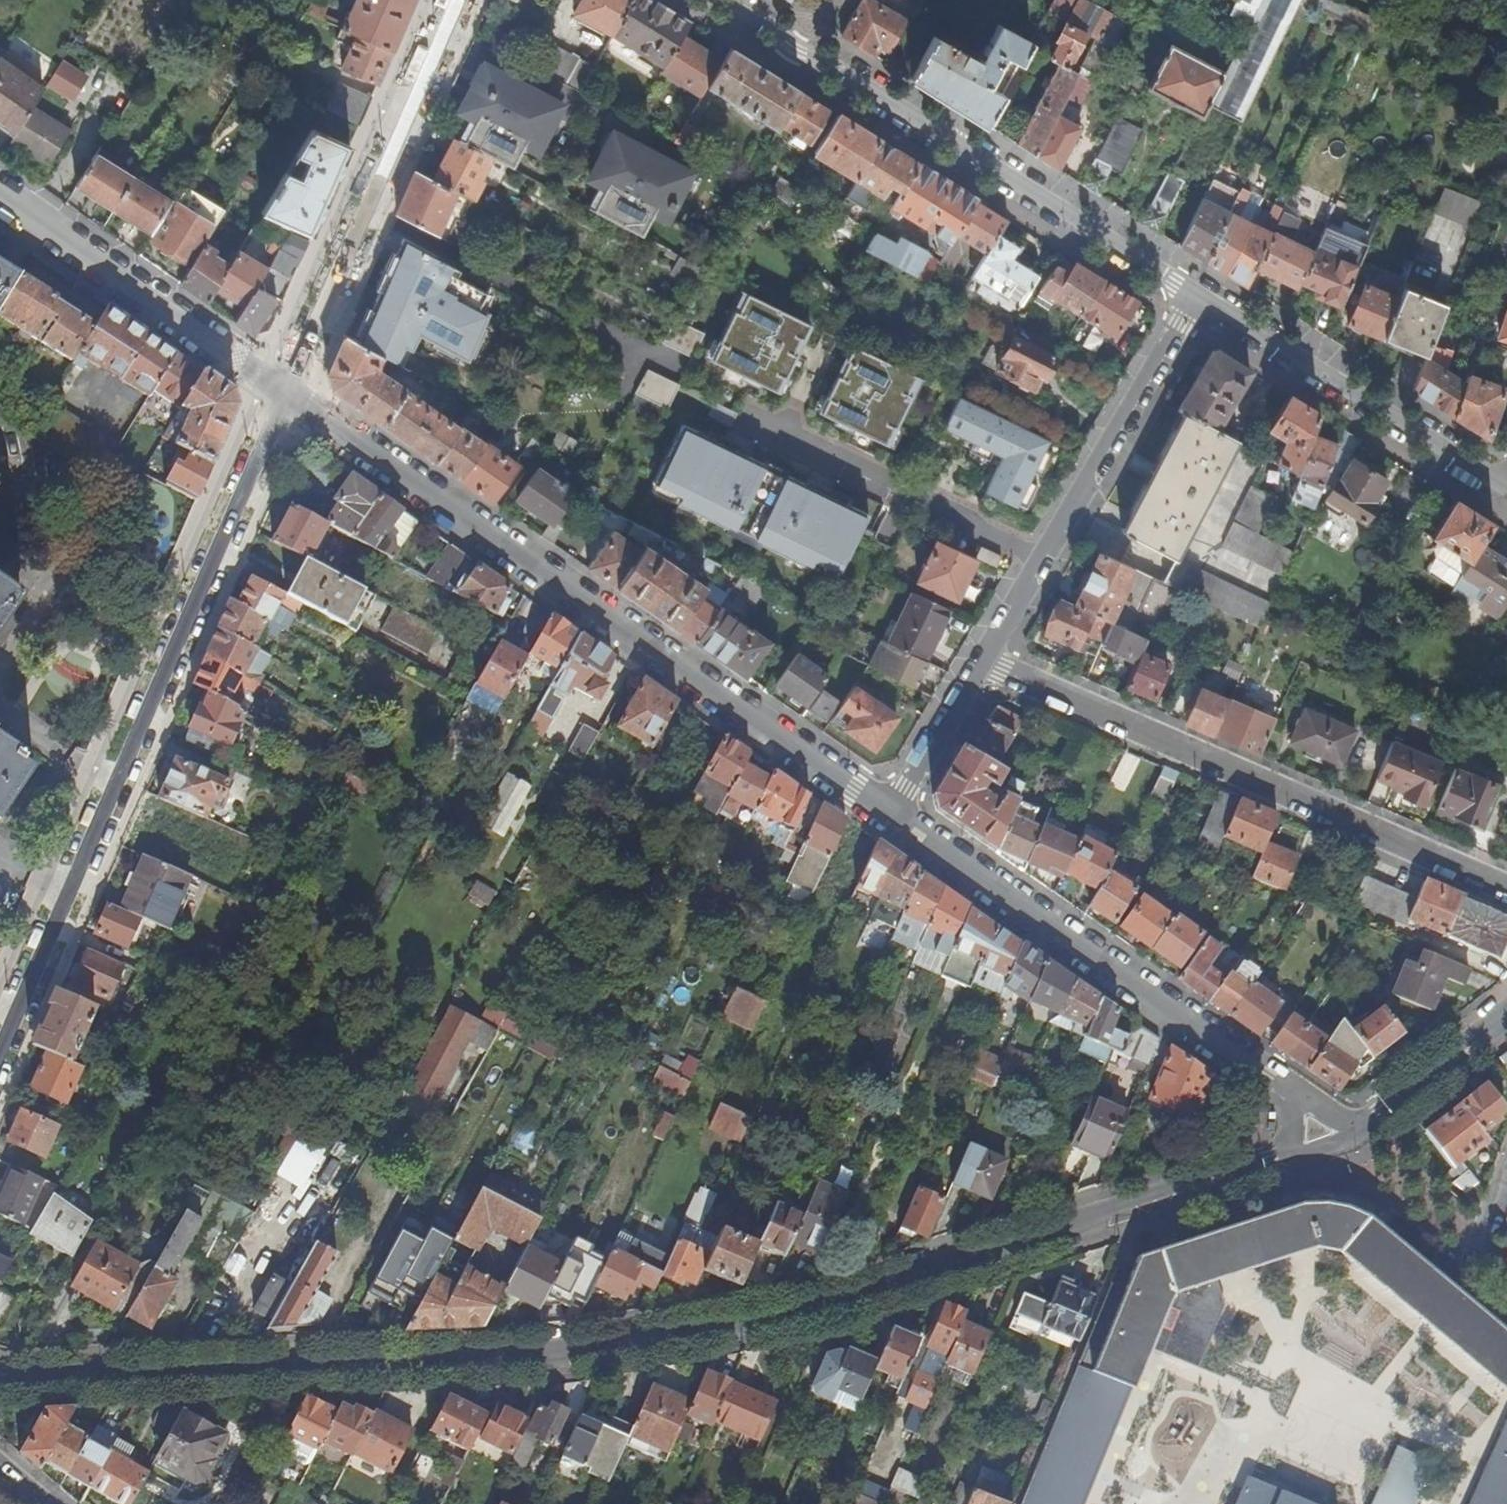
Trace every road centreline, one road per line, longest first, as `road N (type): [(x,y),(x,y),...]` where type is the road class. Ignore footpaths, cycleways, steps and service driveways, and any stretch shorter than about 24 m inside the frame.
road 1 (residential): [(0,1379),(551,1355),(795,1312),(1273,1157),(1316,1133)]
road 2 (residential): [(892,811),(273,384)]
road 3 (tertiary): [(0,1037),(273,384)]
road 4 (residential): [(1506,888),(984,662)]
road 5 (residential): [(718,0),(1198,298)]
road 6 (residential): [(1316,1133),(1272,1074),(892,811)]
road 7 (tertiary): [(273,384),(450,0)]
road 8 (residential): [(1198,298),(1506,488)]
road 9 (residential): [(273,384),(0,198)]
road 10 (residential): [(1043,559),(755,421)]
road 11 (residential): [(1043,559),(1198,298)]
road 12 (residential): [(1316,1133),(1380,1112),(1506,1013)]
road 13 (residential): [(892,811),(984,662)]

